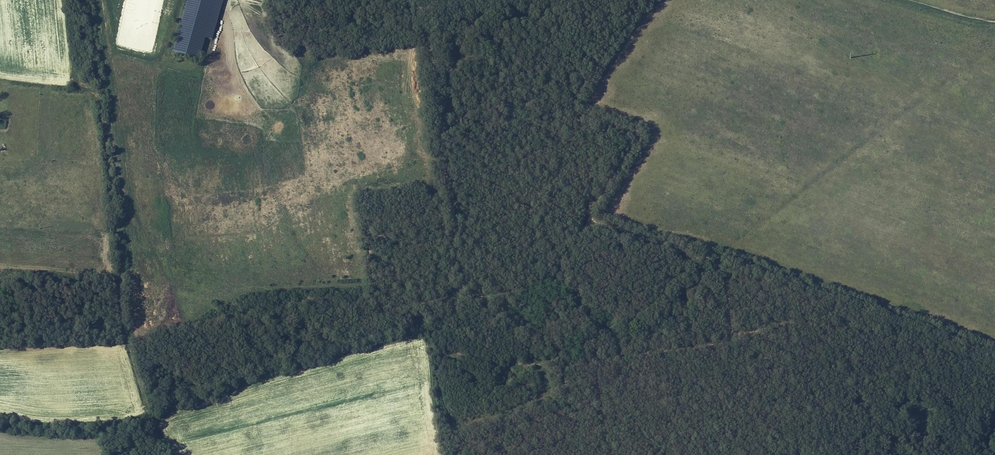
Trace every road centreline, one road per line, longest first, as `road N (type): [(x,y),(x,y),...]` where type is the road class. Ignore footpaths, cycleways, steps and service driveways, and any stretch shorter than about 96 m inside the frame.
road 1 (track): [(171,454),(155,430),(124,320),(101,101),(69,76)]

